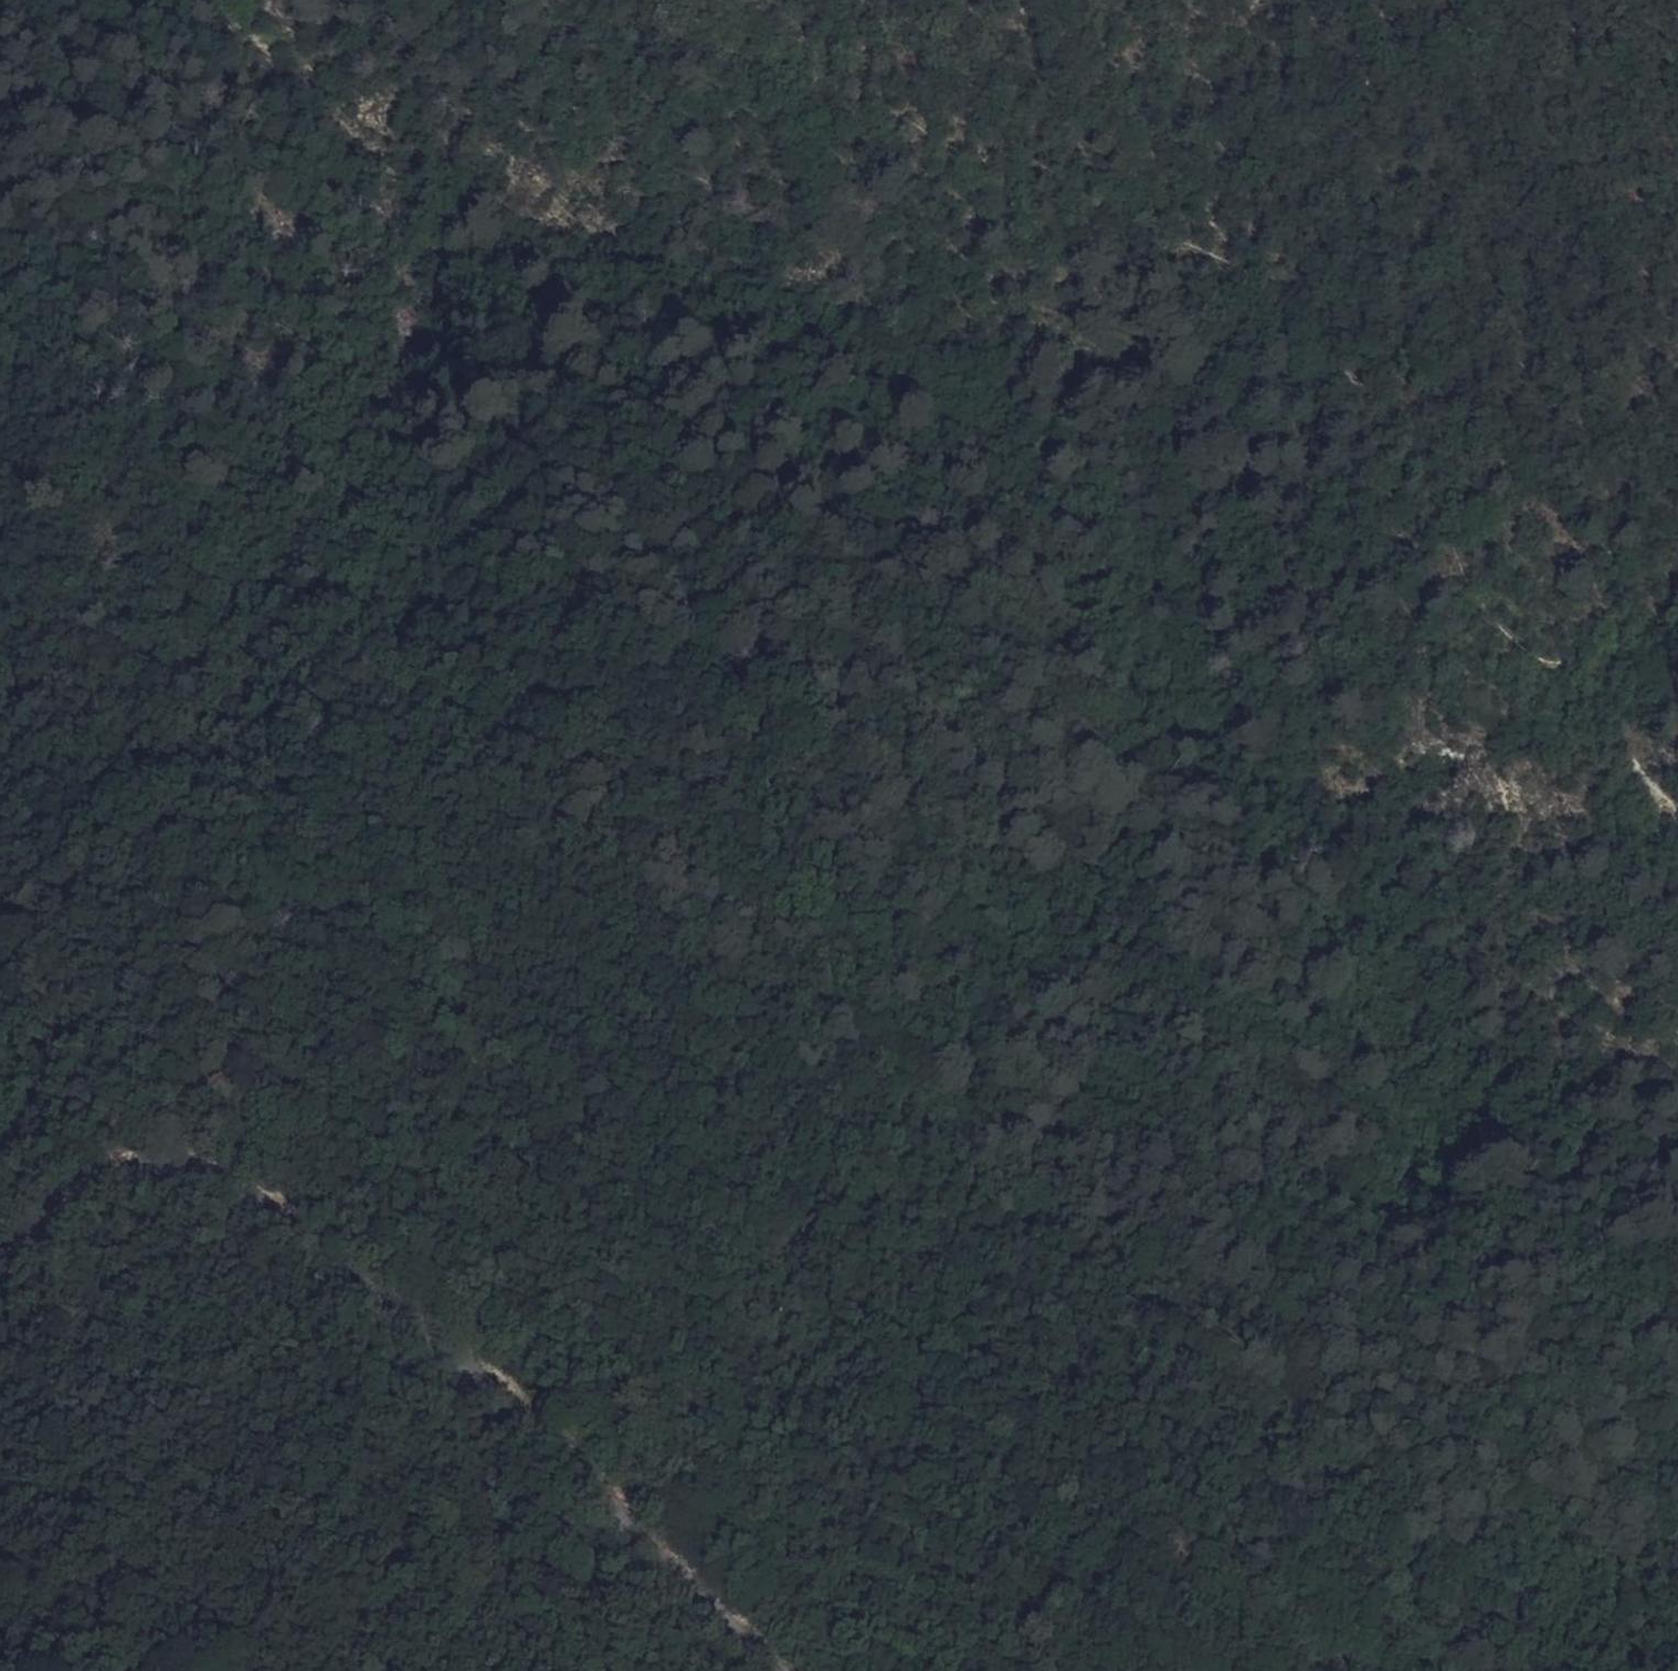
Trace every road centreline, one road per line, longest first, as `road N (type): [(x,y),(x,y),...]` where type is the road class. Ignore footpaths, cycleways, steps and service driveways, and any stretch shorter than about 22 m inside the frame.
road 1 (unclassified): [(0,1271),(89,1184),(140,1156),(195,1158),(248,1183),(485,1364),(628,1533),(775,1670)]

